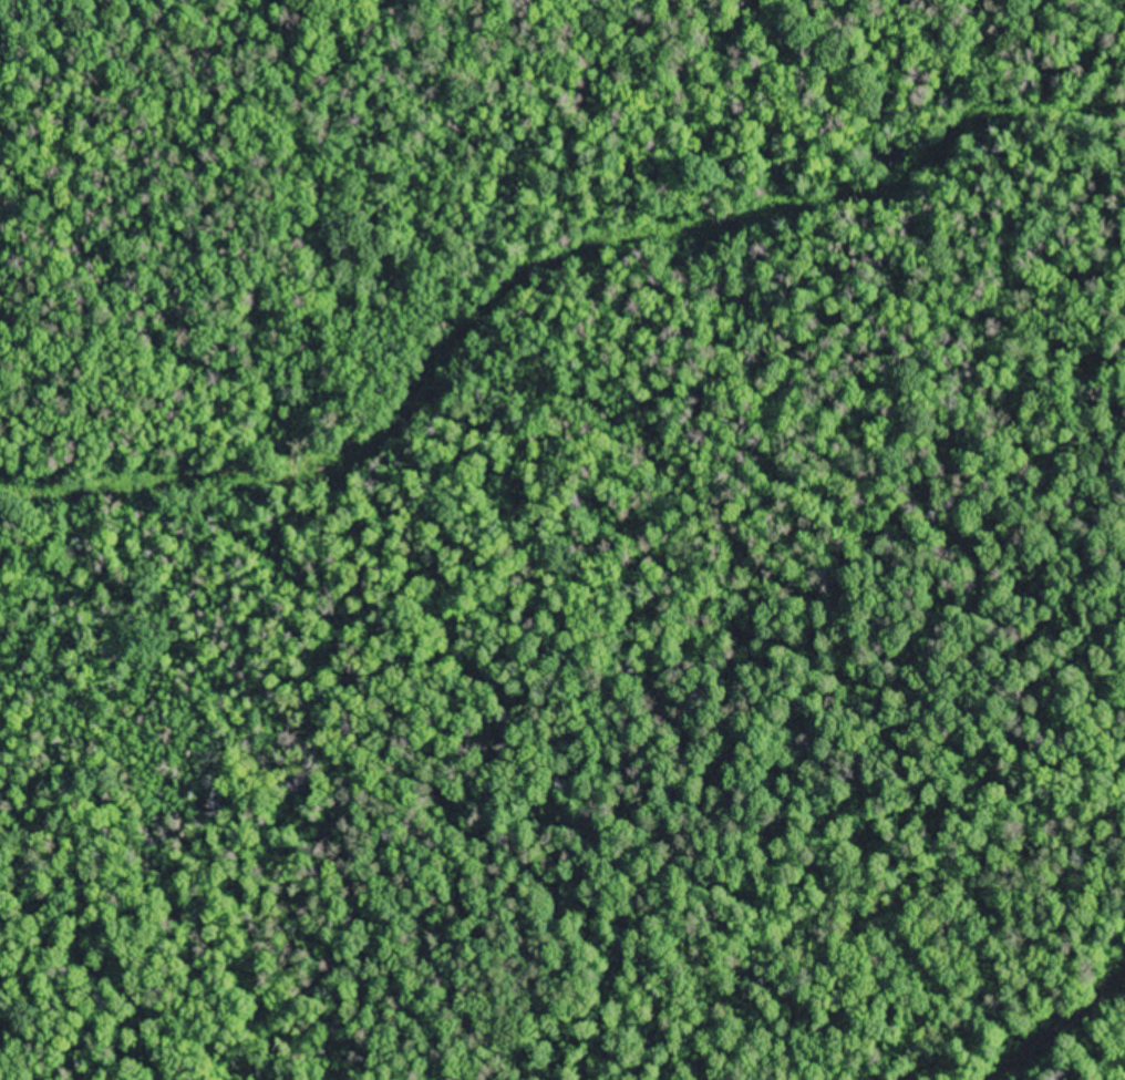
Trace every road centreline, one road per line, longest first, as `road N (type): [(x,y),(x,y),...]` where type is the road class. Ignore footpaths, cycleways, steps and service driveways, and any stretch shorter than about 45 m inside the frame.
road 1 (track): [(992,1079),(1061,935),(1124,883)]

